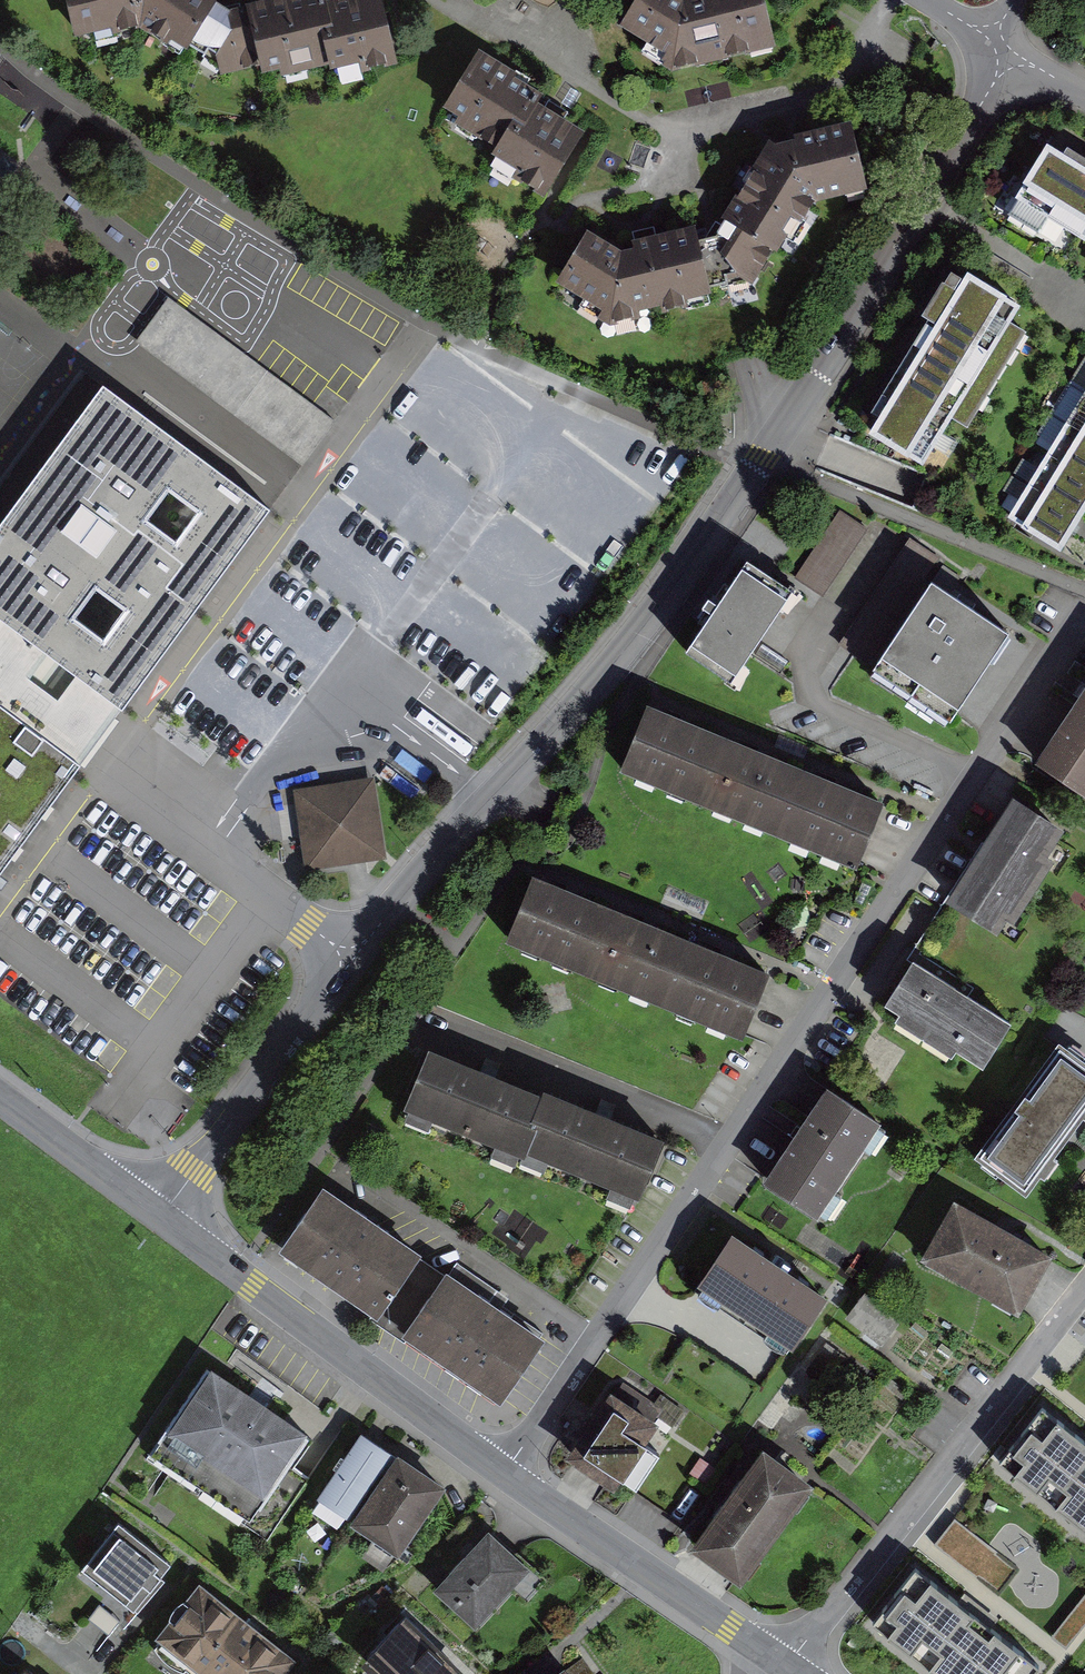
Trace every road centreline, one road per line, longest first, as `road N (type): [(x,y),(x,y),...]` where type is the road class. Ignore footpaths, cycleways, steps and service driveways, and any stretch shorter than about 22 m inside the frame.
road 1 (residential): [(159,1216),(764,460),(996,76),(1000,40)]
road 2 (residential): [(505,1473),(1083,614)]
road 3 (residential): [(787,1664),(1084,1289)]
road 4 (secondary): [(159,1216),(505,1473)]
road 5 (secondary): [(505,1473),(787,1664)]
road 6 (secondary): [(159,1216),(0,1098)]

